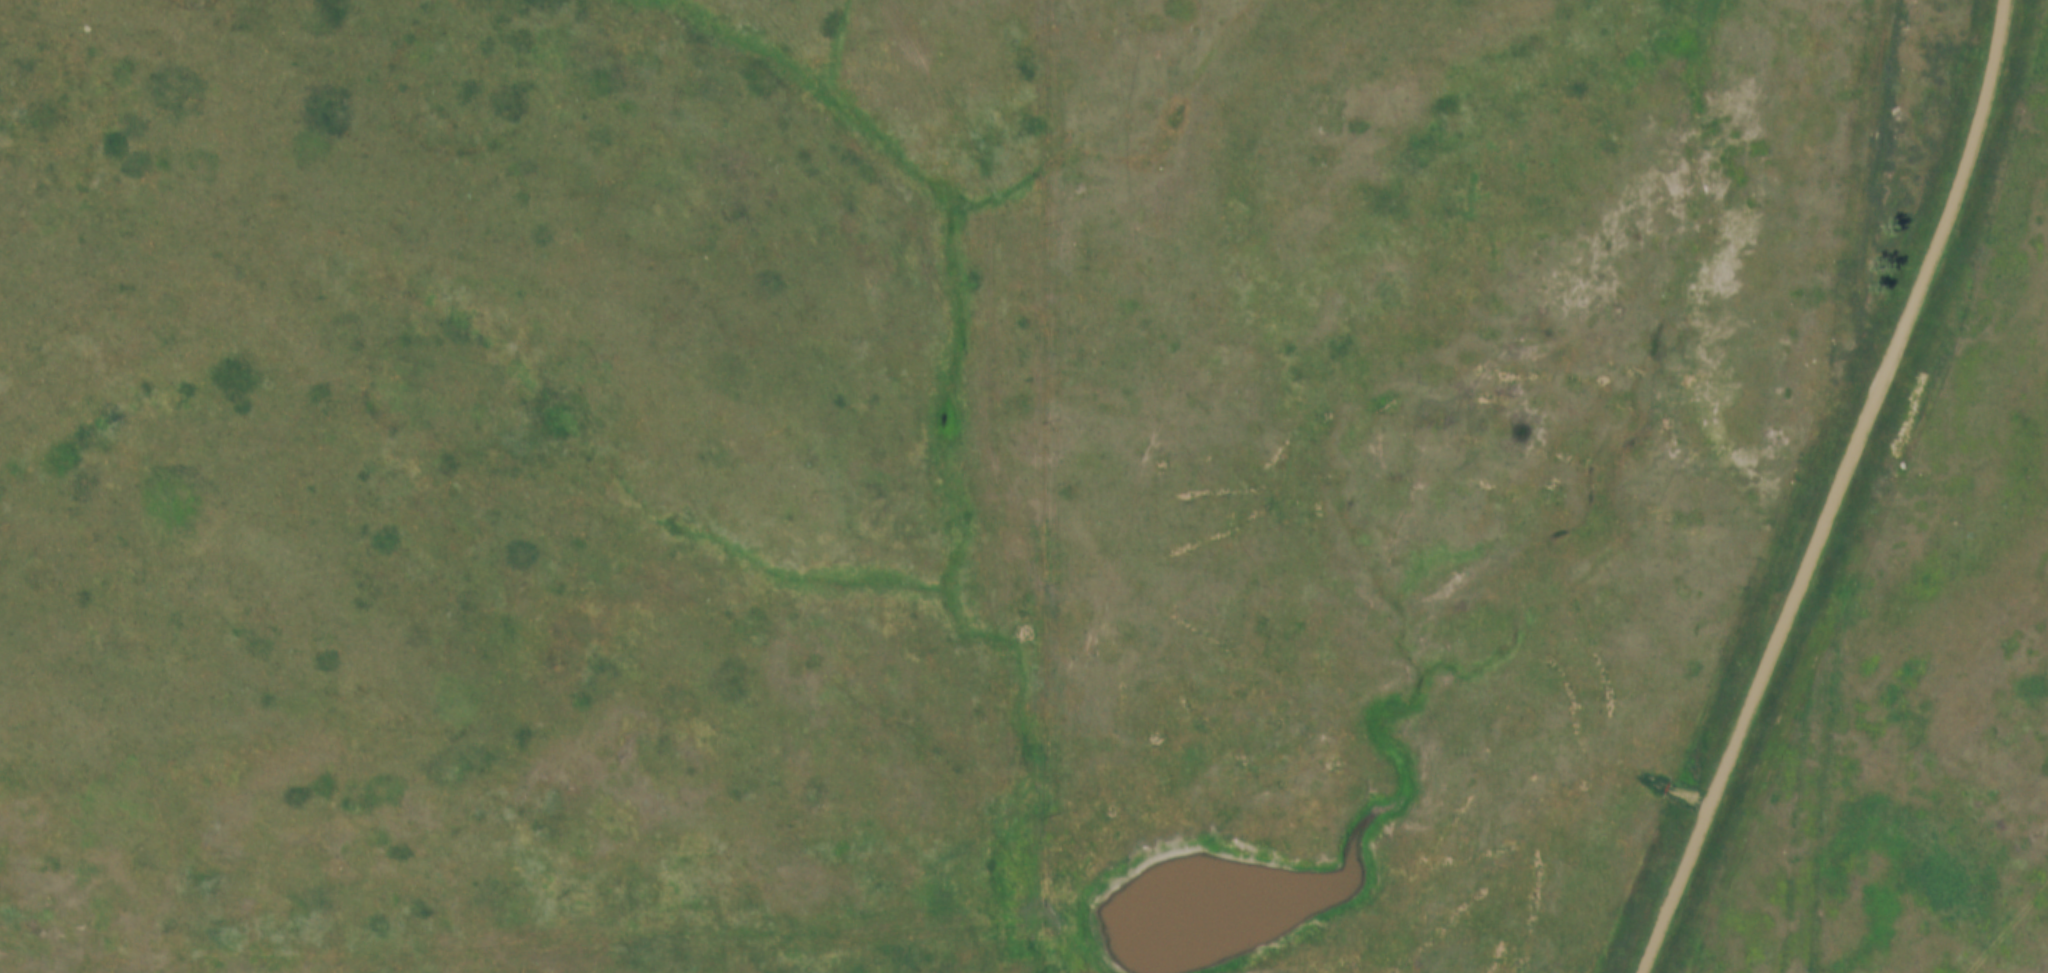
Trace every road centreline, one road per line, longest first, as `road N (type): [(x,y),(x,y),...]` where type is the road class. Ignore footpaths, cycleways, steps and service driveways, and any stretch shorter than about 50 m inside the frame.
road 1 (residential): [(2012,0),(2000,72),(1967,176),(1641,972)]

